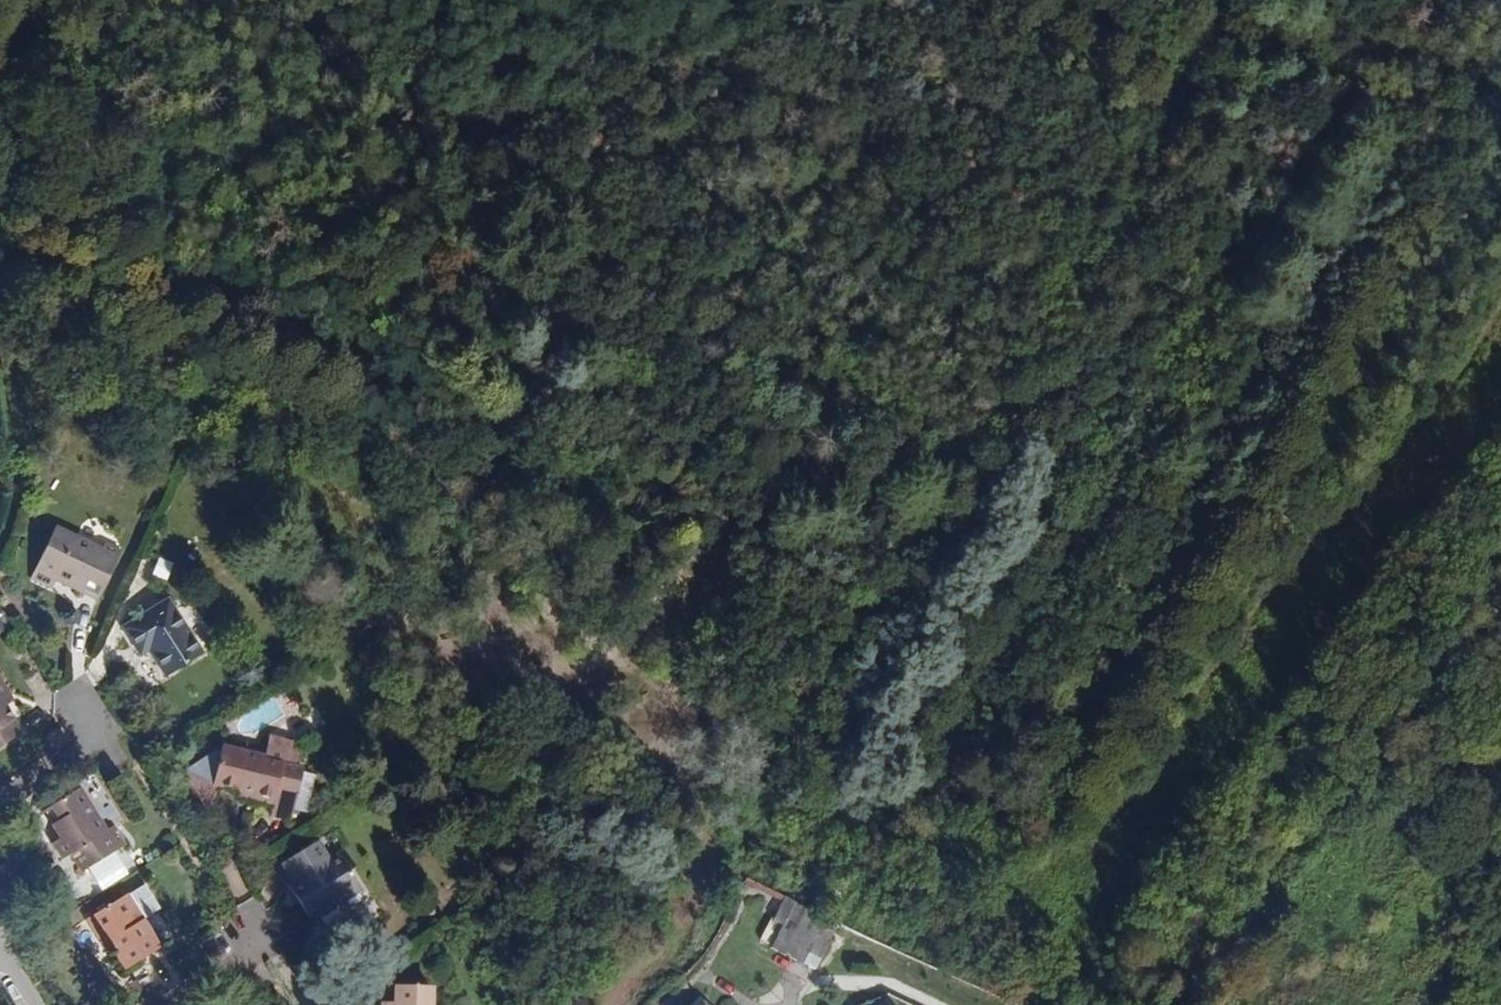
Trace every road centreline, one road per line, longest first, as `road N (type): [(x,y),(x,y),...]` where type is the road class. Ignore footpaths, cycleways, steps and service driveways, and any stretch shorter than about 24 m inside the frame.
road 1 (residential): [(0,791),(109,728)]
road 2 (residential): [(170,1004),(274,938)]

